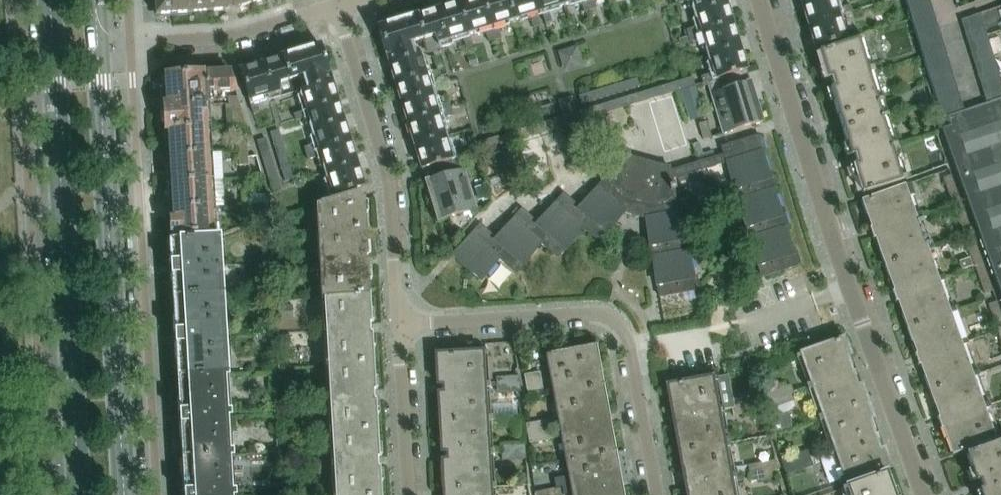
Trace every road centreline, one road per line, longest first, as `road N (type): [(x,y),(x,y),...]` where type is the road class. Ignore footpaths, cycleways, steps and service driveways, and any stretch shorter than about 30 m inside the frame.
road 1 (residential): [(759,0),(924,494)]
road 2 (secondary): [(57,0),(86,494)]
road 3 (secondary): [(118,494),(92,52)]
road 4 (residential): [(657,494),(629,345),(611,320),(399,326)]
road 5 (residential): [(337,6),(394,189),(399,326)]
road 6 (residential): [(337,6),(239,39),(92,52)]
road 7 (residential): [(399,326),(408,494)]

